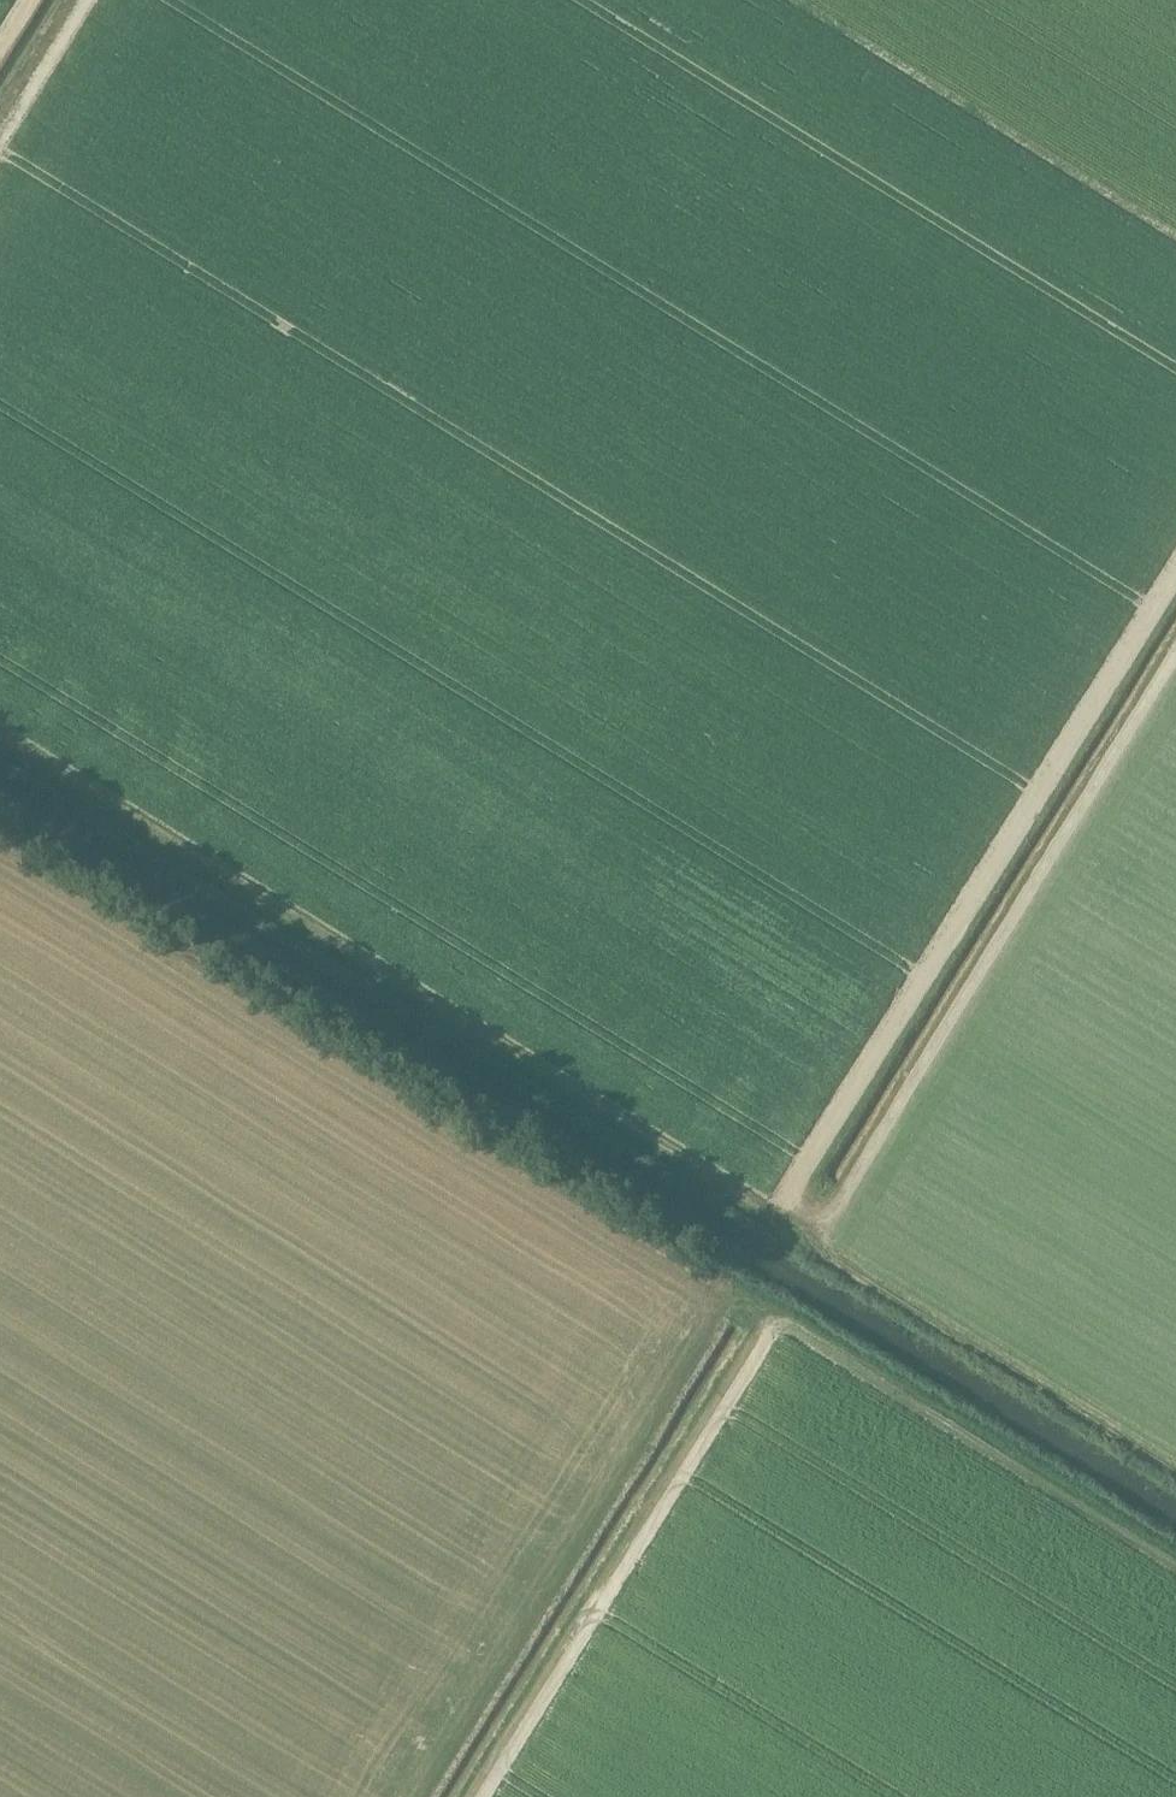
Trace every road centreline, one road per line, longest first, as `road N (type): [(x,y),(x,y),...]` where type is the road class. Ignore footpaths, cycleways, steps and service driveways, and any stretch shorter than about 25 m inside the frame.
road 1 (track): [(1175,575),(791,1197)]

